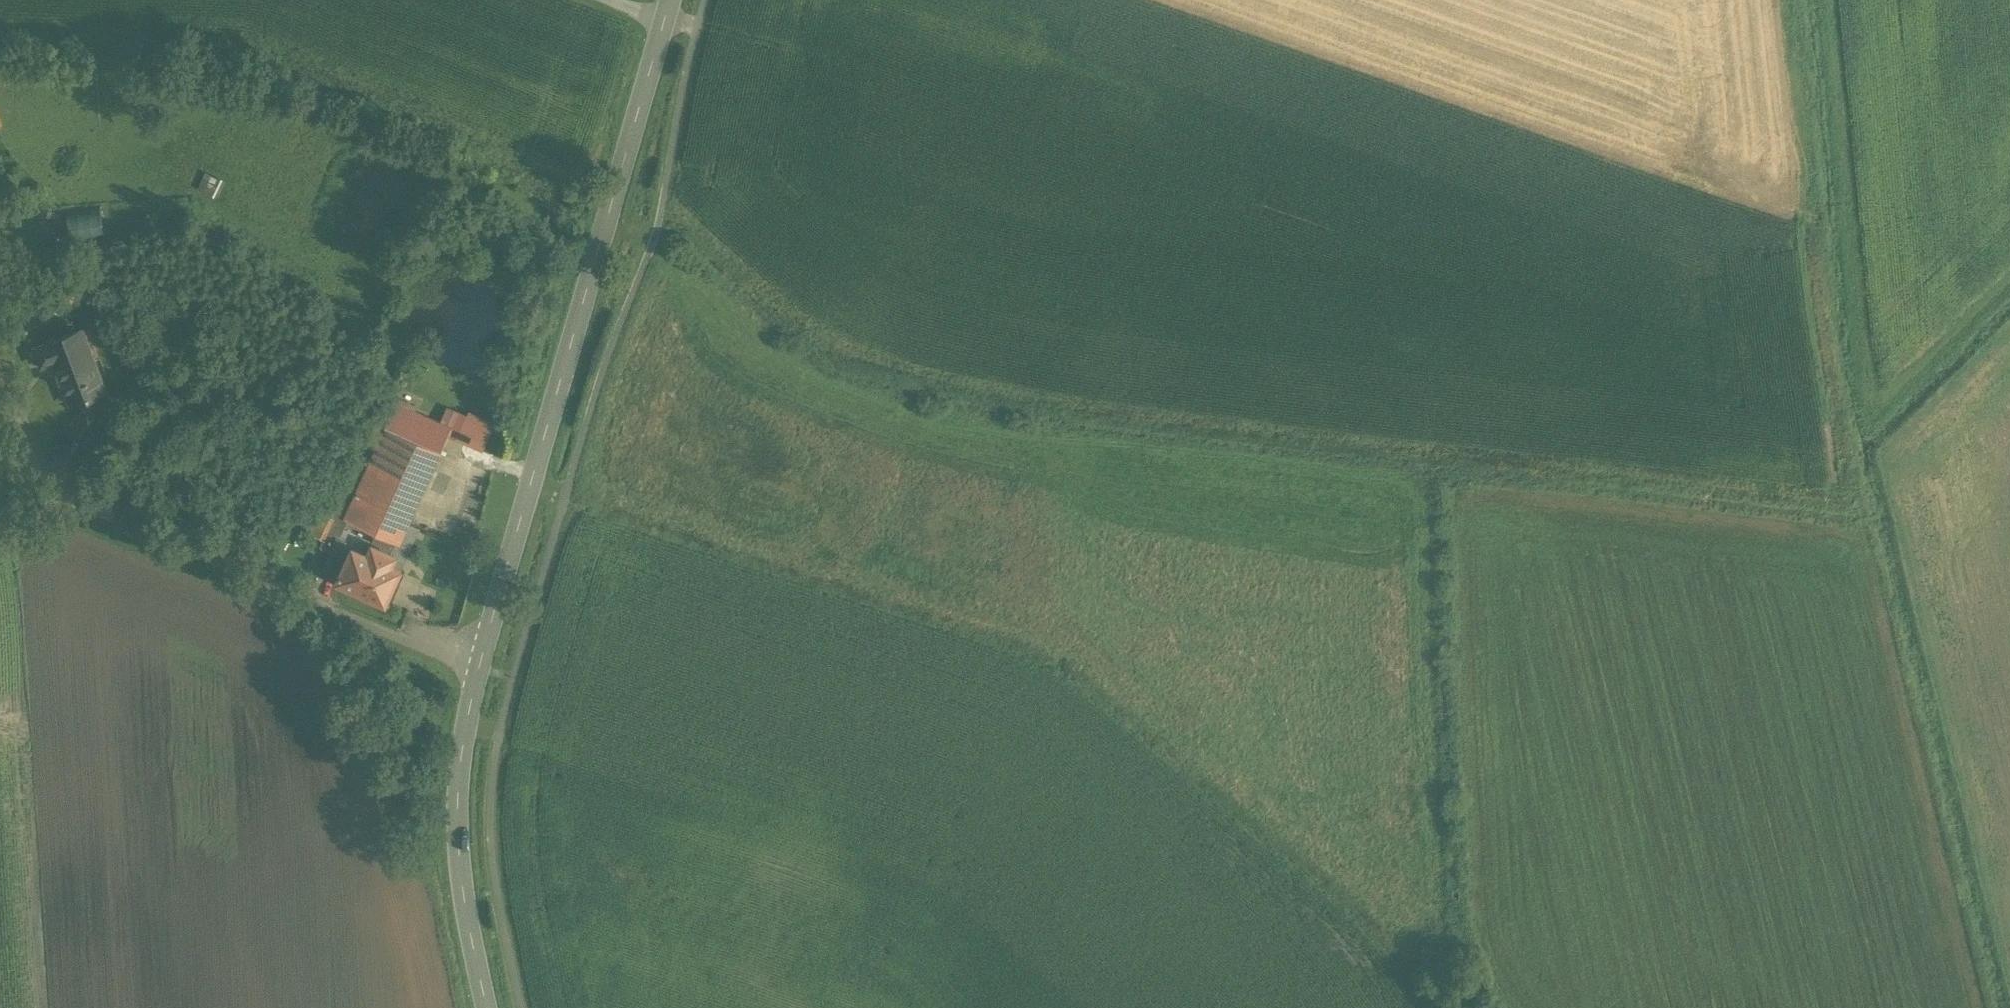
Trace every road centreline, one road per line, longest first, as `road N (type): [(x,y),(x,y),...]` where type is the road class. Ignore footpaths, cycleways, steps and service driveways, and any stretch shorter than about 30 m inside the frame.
road 1 (secondary): [(669,0),(477,667),(461,744),(455,828),(487,1007)]

